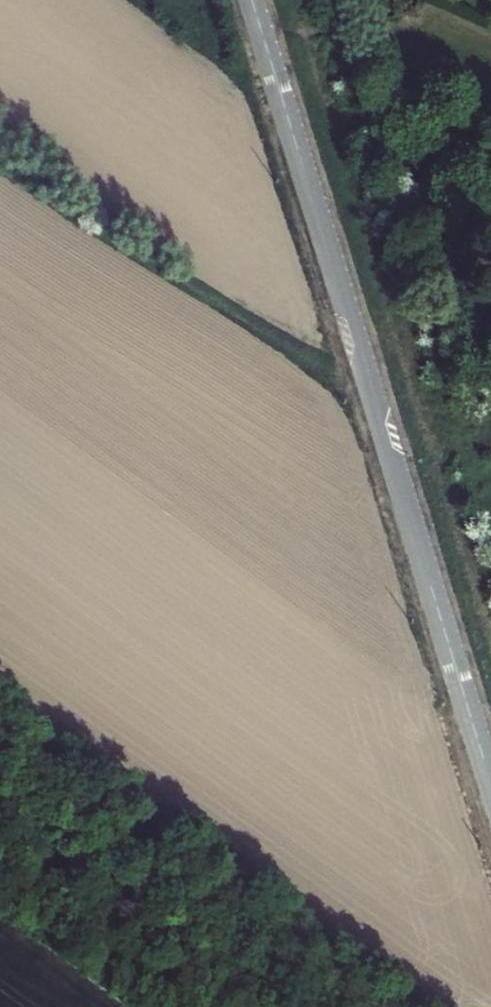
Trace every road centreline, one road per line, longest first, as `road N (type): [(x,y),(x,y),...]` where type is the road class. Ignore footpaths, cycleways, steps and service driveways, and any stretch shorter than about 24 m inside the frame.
road 1 (residential): [(251,0),(490,787)]

